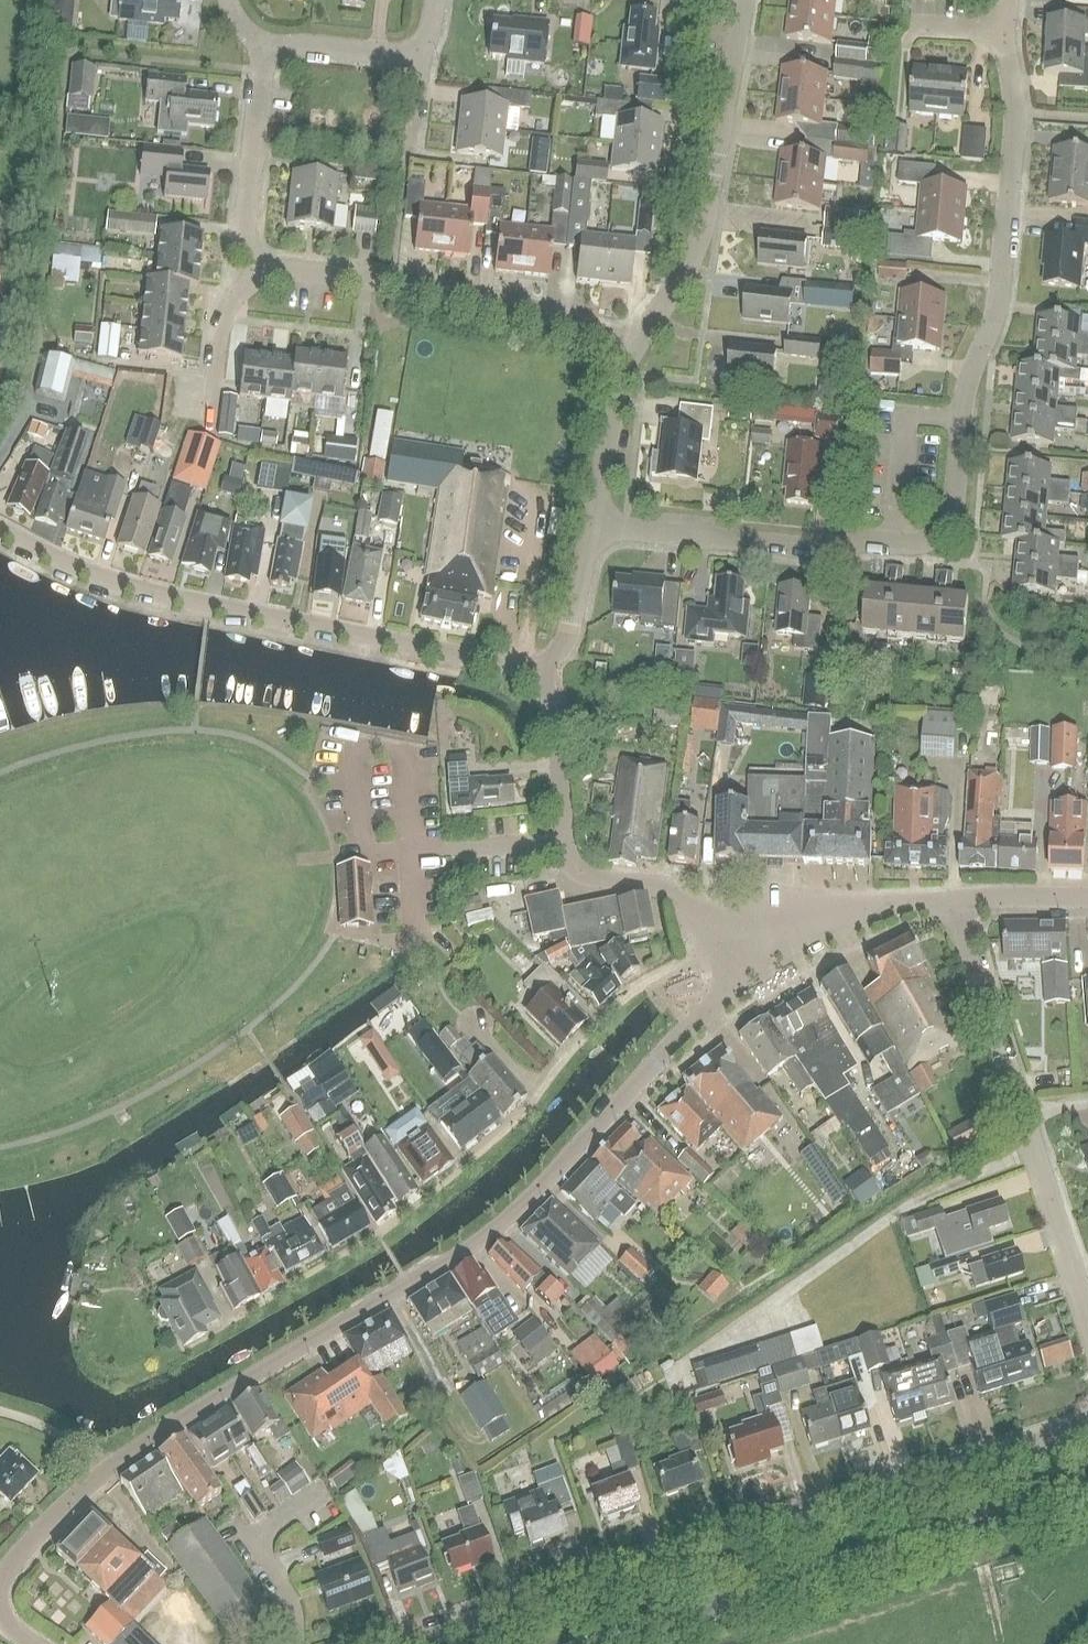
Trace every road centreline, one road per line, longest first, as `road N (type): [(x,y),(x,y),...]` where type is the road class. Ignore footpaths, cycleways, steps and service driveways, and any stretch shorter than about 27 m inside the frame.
road 1 (residential): [(0,1583),(35,1534),(113,1464),(457,1255),(511,1214),(736,987)]
road 2 (residential): [(597,524),(905,546),(948,524),(965,388),(1000,299),(1015,111),(1004,32)]
road 3 (residential): [(388,1643),(1087,1428)]
road 4 (unclassified): [(538,682),(113,581),(0,525)]
road 5 (tertiary): [(607,1643),(1087,1486)]
road 6 (residential): [(1087,1323),(957,897)]
road 7 (unclassified): [(736,987),(671,887),(587,875),(570,862),(555,727),(538,682)]
road 8 (residential): [(632,350),(441,278),(247,260)]
road 9 (residential): [(632,350),(692,268),(739,0)]
road 10 (unclassified): [(957,897),(836,929),(736,987)]
road 11 (residential): [(247,260),(267,49)]
road 12 (residential): [(597,524),(632,350)]
road 13 (residential): [(538,682),(565,637),(597,524)]
road 14 (residential): [(247,260),(209,327),(203,413)]
road 15 (residential): [(267,49),(424,51)]
road 16 (unclassified): [(1087,898),(957,897)]

